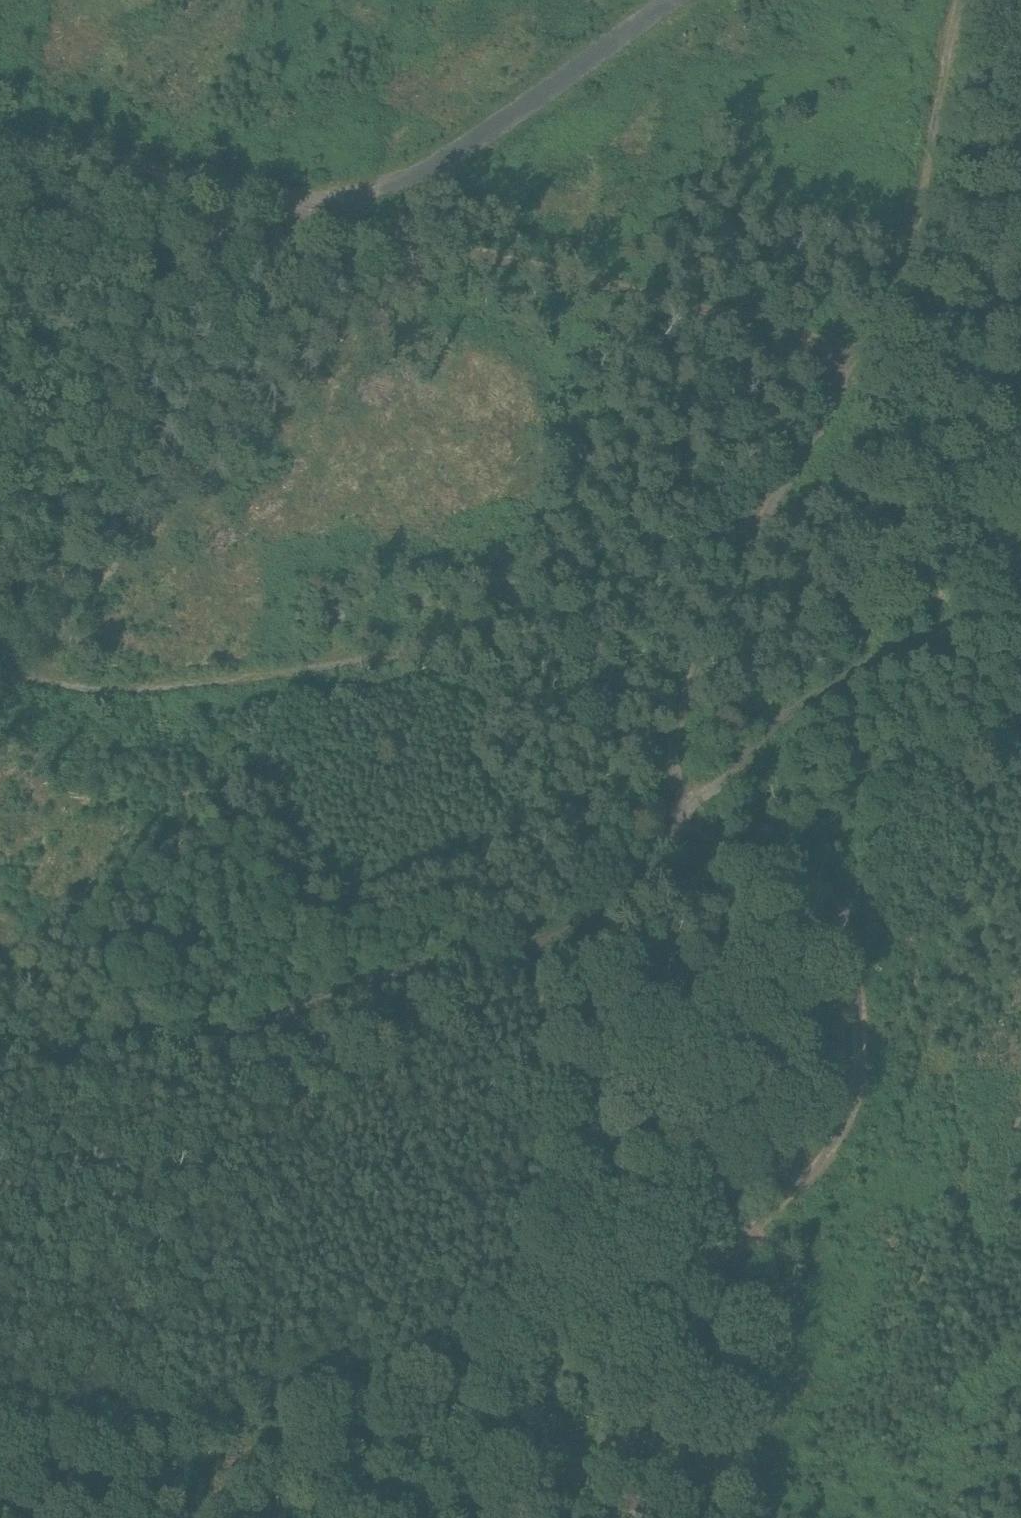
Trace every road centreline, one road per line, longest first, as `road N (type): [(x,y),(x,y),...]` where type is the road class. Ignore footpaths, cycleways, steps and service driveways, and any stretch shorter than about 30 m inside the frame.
road 1 (track): [(762,515),(620,604),(441,650),(265,679),(61,694),(0,679)]
road 2 (track): [(0,140),(295,208),(352,198),(415,176),(482,135),(672,0)]
road 3 (track): [(1020,586),(802,710),(690,817),(676,746),(688,686),(762,515)]
road 4 (track): [(295,208),(881,346)]
road 5 (track): [(952,0),(881,346)]
road 6 (track): [(881,346),(762,515)]

